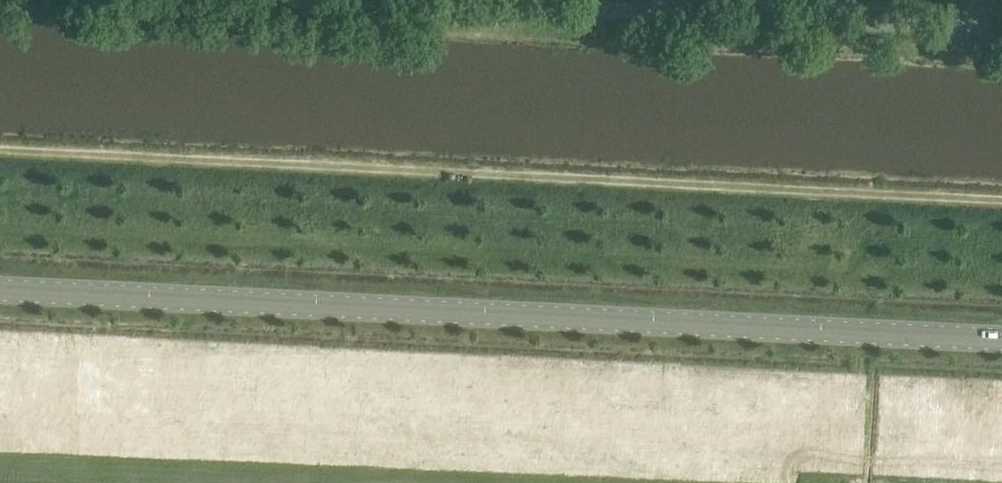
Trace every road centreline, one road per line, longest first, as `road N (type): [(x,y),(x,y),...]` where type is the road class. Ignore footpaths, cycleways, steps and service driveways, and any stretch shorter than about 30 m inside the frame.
road 1 (secondary): [(0,290),(1001,340)]
road 2 (track): [(0,155),(1001,204)]
road 3 (unclassified): [(1001,28),(433,0)]

